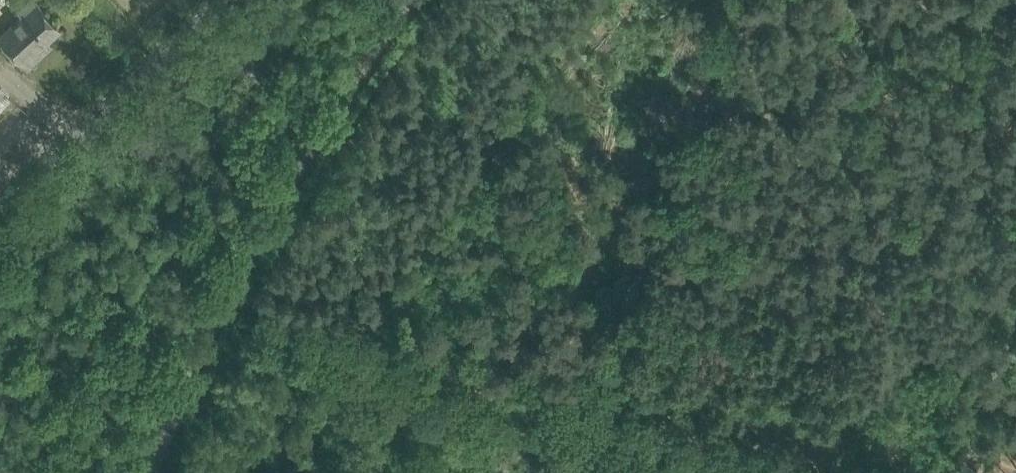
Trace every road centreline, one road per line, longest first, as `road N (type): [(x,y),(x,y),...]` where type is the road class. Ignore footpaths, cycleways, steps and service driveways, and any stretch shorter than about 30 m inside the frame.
road 1 (unclassified): [(0,197),(212,0)]

